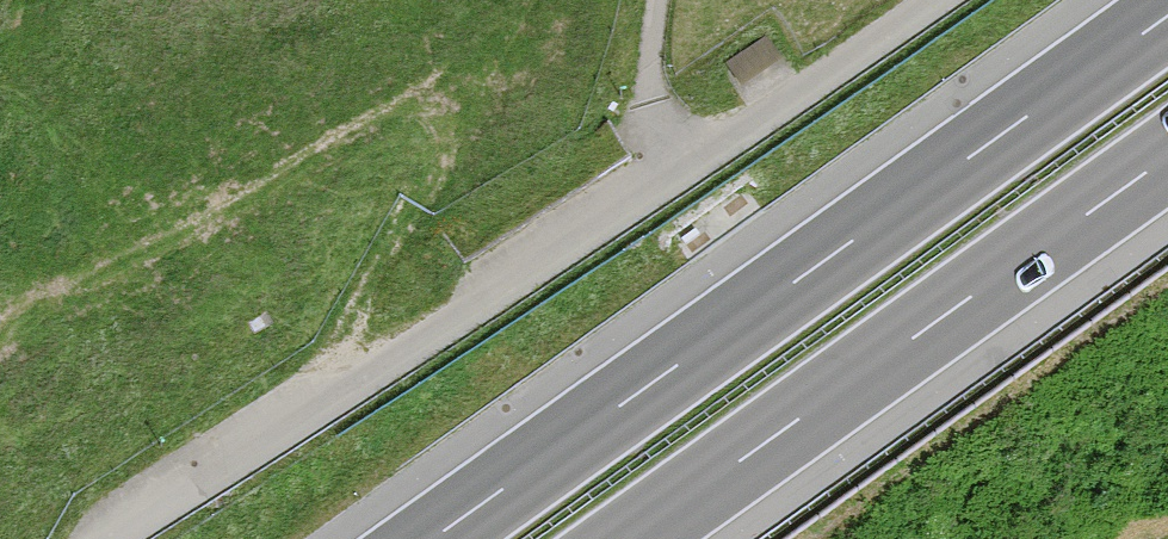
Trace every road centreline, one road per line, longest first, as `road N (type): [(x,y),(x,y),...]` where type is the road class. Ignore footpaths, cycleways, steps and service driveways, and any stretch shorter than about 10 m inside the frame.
road 1 (residential): [(116,538),(937,0)]
road 2 (motorway): [(1167,17),(433,538)]
road 3 (motorway): [(630,538),(1167,157)]

